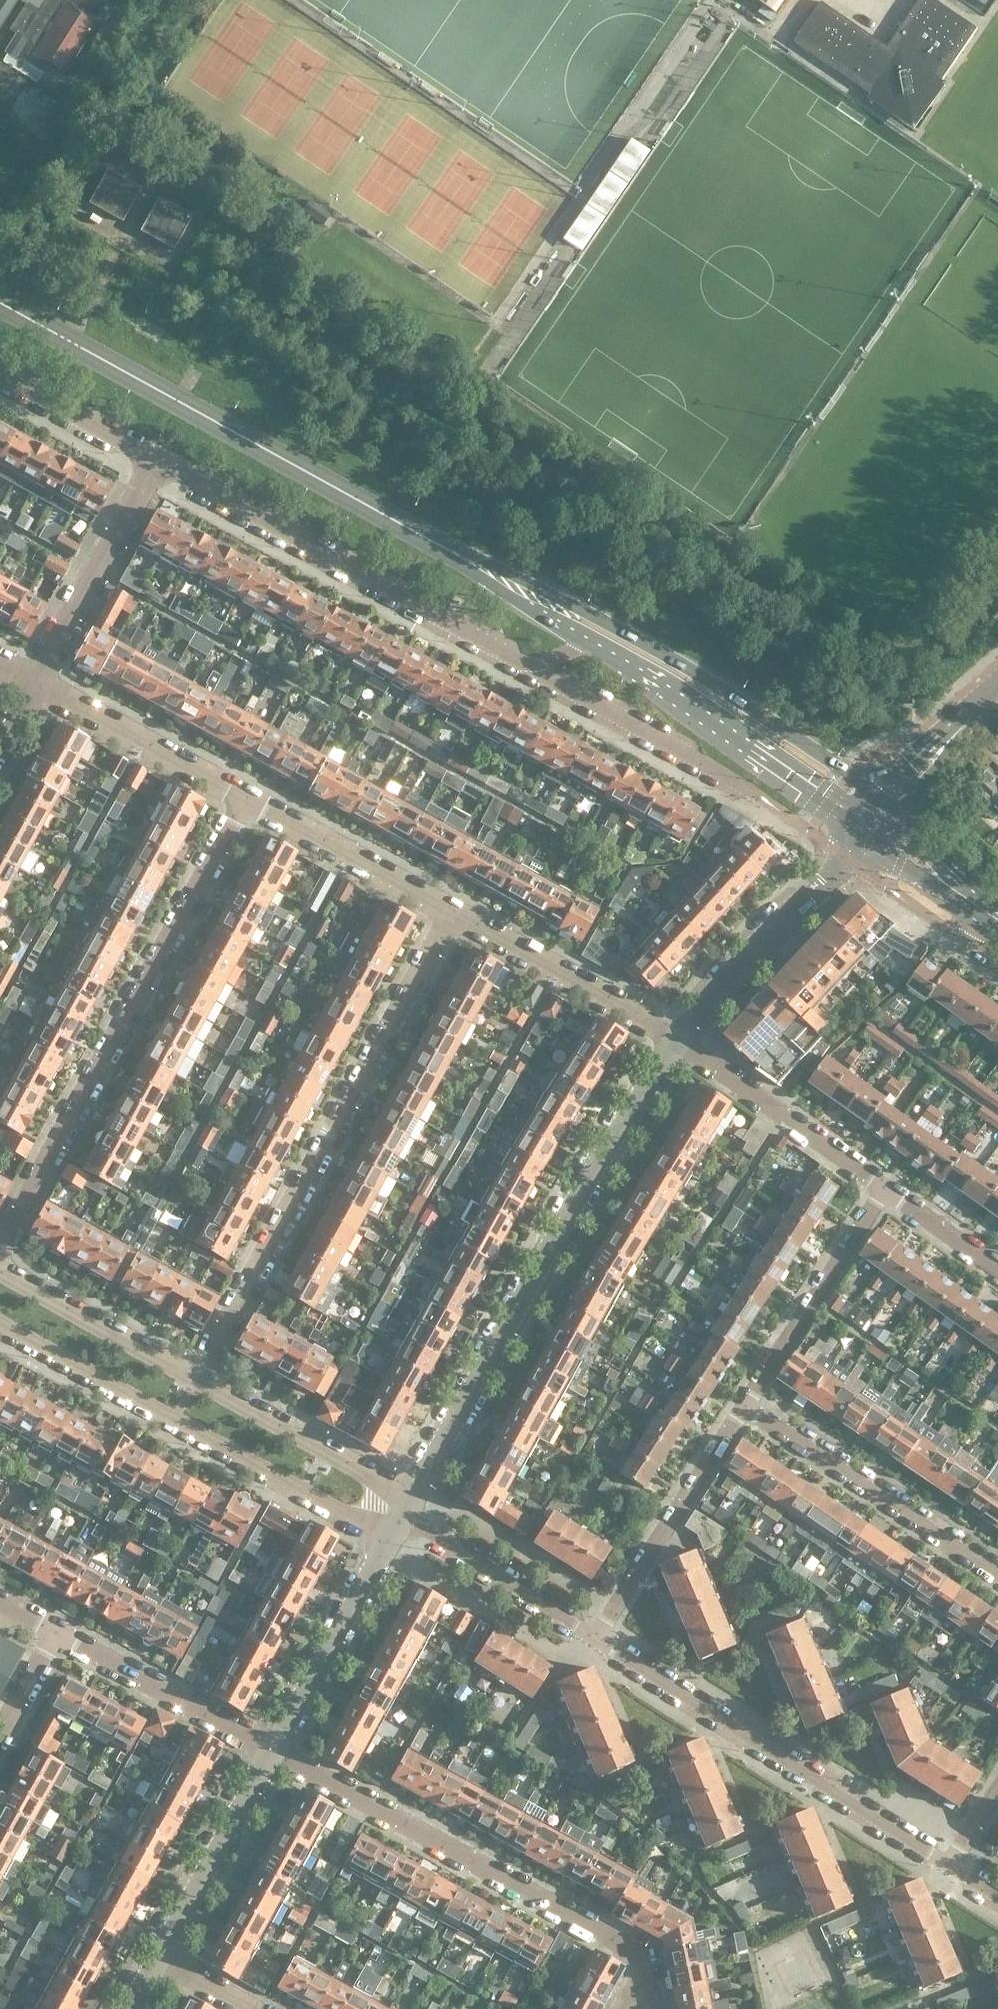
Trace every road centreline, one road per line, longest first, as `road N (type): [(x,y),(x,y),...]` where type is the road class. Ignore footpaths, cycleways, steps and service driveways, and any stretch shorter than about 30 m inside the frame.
road 1 (residential): [(403,1522),(682,1043)]
road 2 (primary): [(462,557),(0,303)]
road 3 (residential): [(454,914),(203,1376)]
road 4 (residential): [(246,798),(0,1246)]
road 5 (primary): [(887,805),(677,662),(462,557)]
road 6 (residential): [(0,1328),(343,1514),(403,1522)]
road 7 (residential): [(950,1864),(594,1640)]
road 8 (residential): [(161,464),(528,667)]
road 9 (residential): [(645,1955),(282,1747)]
road 10 (primary): [(584,644),(865,831)]
road 11 (residential): [(997,1577),(746,1409)]
road 12 (residential): [(682,1043),(865,831)]
road 13 (residential): [(594,1640),(746,1409)]
road 14 (residential): [(282,1747),(47,1623)]
road 15 (residential): [(682,1043),(454,914)]
road 16 (residential): [(746,1409),(886,1195)]
road 17 (residential): [(403,1522),(282,1747)]
road 18 (residential): [(886,1195),(682,1043)]
road 19 (residential): [(403,1522),(367,1470),(203,1376)]
road 20 (residential): [(161,464),(38,680)]
road 21 (residential): [(246,798),(38,680)]
road 22 (residential): [(282,1747),(169,1957)]
road 23 (residential): [(454,914),(246,798)]
road 24 (residential): [(528,667),(736,782)]
road 25 (residential): [(203,1376),(0,1266)]
road 26 (residential): [(594,1640),(403,1522)]
road 27 (residential): [(0,375),(161,464)]
road 28 (primary): [(993,913),(887,805)]
road 29 (primary): [(462,557),(584,644)]
road 30 (residential): [(997,1276),(886,1195)]
road 31 (tertiary): [(973,707),(887,805)]

